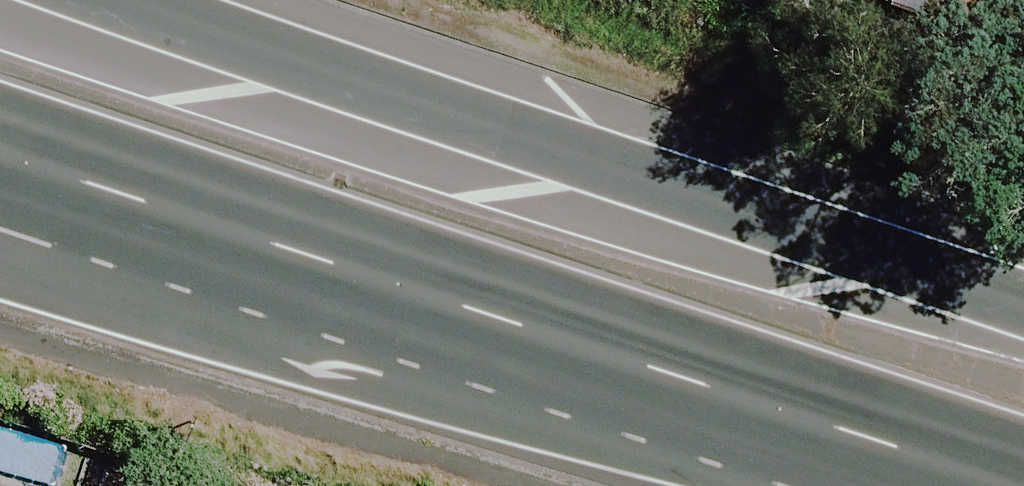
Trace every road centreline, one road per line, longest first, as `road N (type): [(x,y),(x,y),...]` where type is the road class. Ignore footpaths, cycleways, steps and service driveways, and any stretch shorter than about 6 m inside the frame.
road 1 (trunk): [(1009,485),(0,159)]
road 2 (trunk): [(120,0),(1023,308)]

